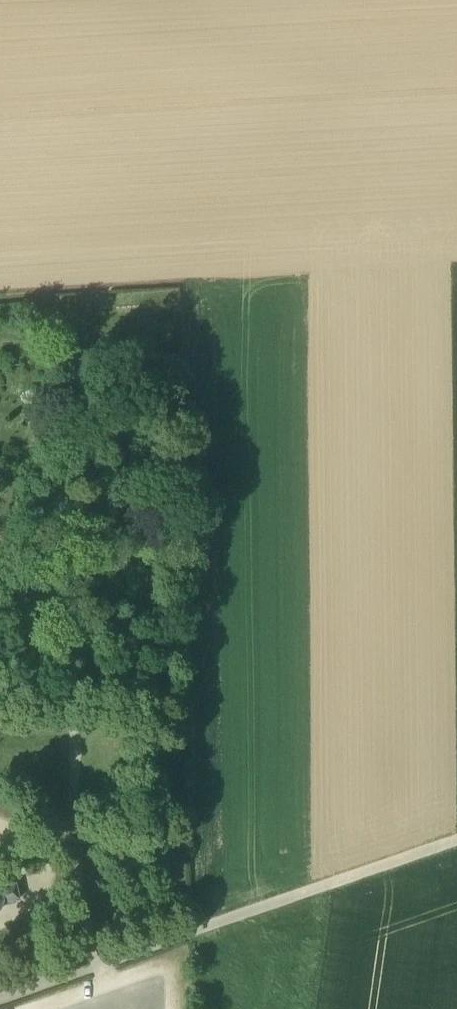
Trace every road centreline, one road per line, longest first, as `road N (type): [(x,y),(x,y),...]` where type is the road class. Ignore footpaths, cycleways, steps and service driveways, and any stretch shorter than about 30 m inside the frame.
road 1 (track): [(0,1000),(456,842)]

